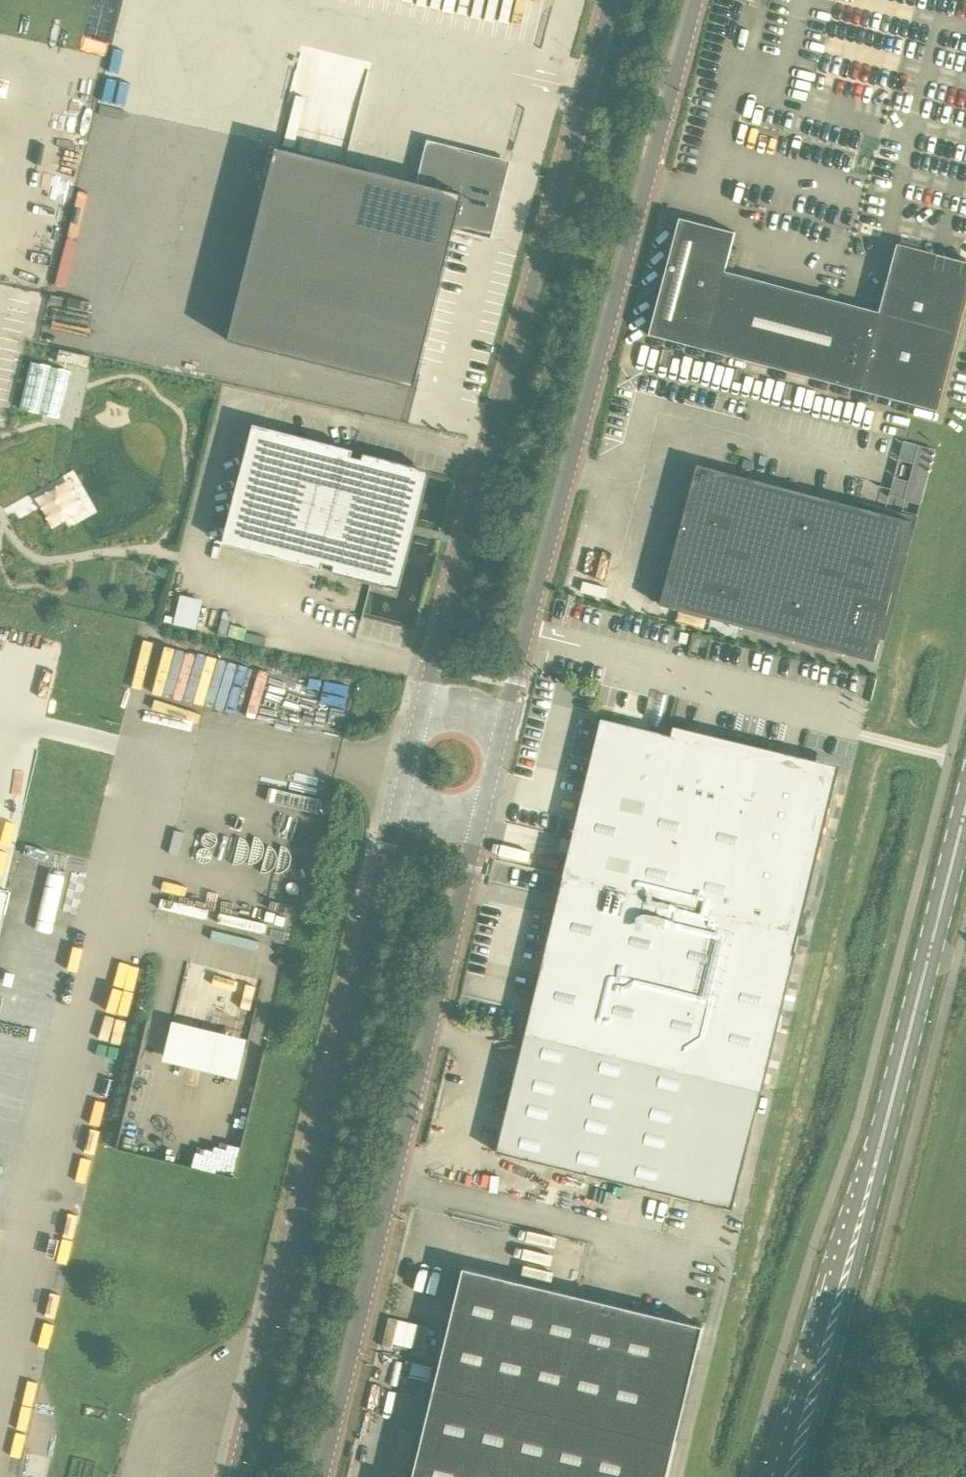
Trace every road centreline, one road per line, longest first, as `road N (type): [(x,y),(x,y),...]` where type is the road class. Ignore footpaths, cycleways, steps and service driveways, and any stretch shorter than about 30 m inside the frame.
road 1 (unclassified): [(506,712),(696,0)]
road 2 (unclassified): [(612,0),(425,693)]
road 3 (unclassified): [(398,799),(236,1476)]
road 4 (tertiary): [(792,1476),(965,811)]
road 5 (unclassified): [(321,1476),(481,817)]

